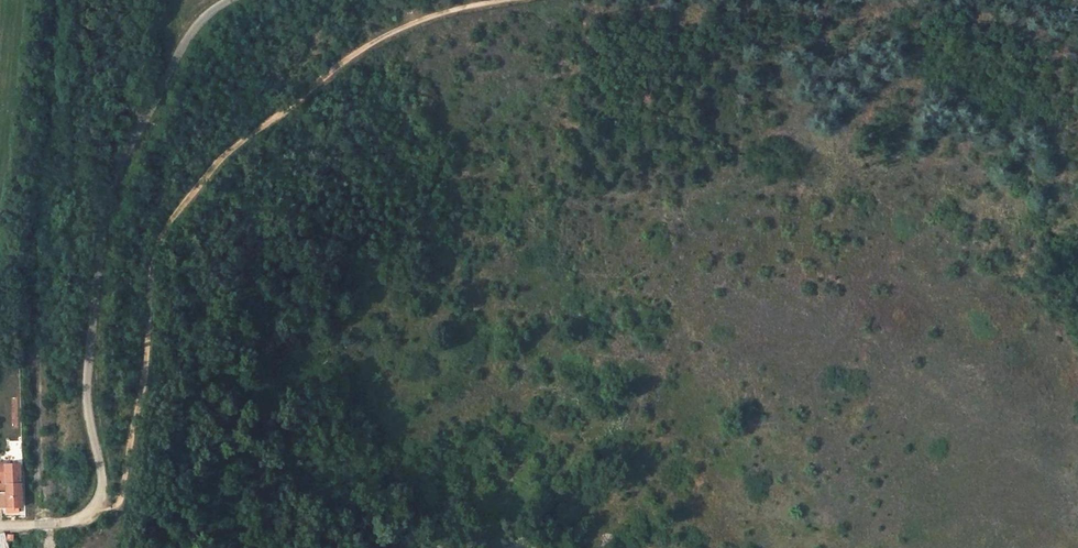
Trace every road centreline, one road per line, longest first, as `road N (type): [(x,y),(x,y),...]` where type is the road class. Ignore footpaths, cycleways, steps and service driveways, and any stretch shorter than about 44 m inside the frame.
road 1 (unclassified): [(240,0),(195,29),(114,184),(86,397),(102,485),(83,516),(40,524)]
road 2 (track): [(118,0),(131,151)]

